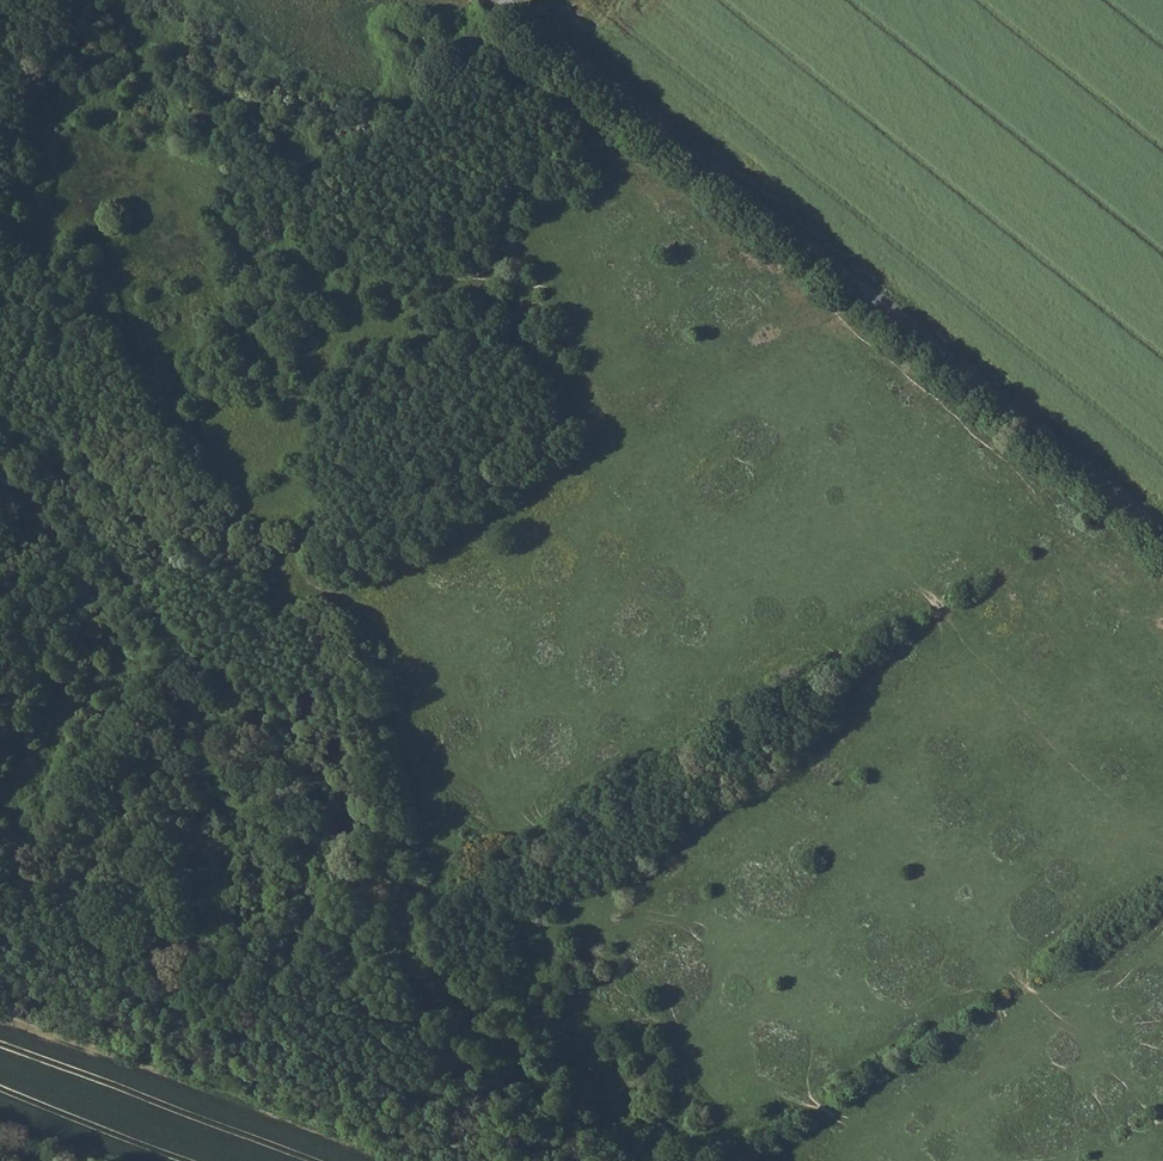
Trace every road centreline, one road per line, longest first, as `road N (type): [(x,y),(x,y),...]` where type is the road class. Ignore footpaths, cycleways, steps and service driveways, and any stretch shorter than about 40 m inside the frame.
road 1 (tertiary): [(506,0),(1162,533)]

